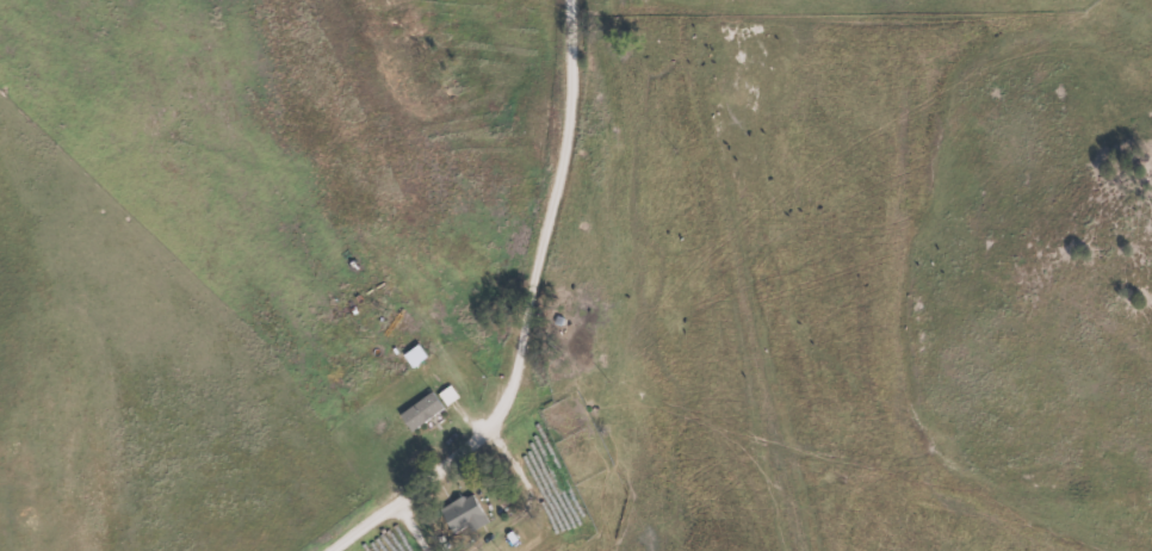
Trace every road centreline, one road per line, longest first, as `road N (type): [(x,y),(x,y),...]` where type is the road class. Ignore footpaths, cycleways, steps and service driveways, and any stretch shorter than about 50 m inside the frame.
road 1 (residential): [(338,550),(368,525),(478,323),(509,231),(524,0)]

